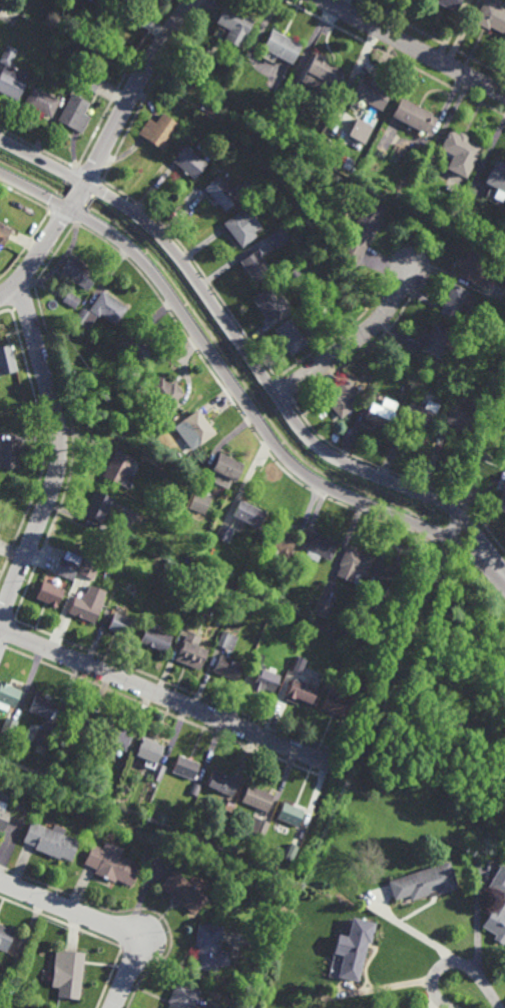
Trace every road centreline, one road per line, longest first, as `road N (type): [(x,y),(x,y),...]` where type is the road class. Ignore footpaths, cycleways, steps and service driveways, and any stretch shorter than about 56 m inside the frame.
road 1 (tertiary): [(0,174),(91,221),(140,258),(257,425),(305,477),(449,540),(504,588)]
road 2 (tertiary): [(276,398),(147,225),(0,139)]
road 3 (residential): [(0,628),(334,765)]
road 4 (tertiary): [(194,0),(135,87),(81,196),(18,287),(0,297)]
road 5 (residential): [(18,287),(59,427),(60,463),(0,620)]
road 6 (tertiary): [(504,571),(461,516),(321,453),(276,398)]
road 7 (residential): [(0,881),(127,935),(133,962),(117,1007)]
road 8 (residential): [(324,0),(504,96)]
road 9 (residential): [(410,268),(378,323),(276,398)]
road 10 (residential): [(500,1007),(475,973),(451,962),(436,974),(432,993),(446,1007)]

